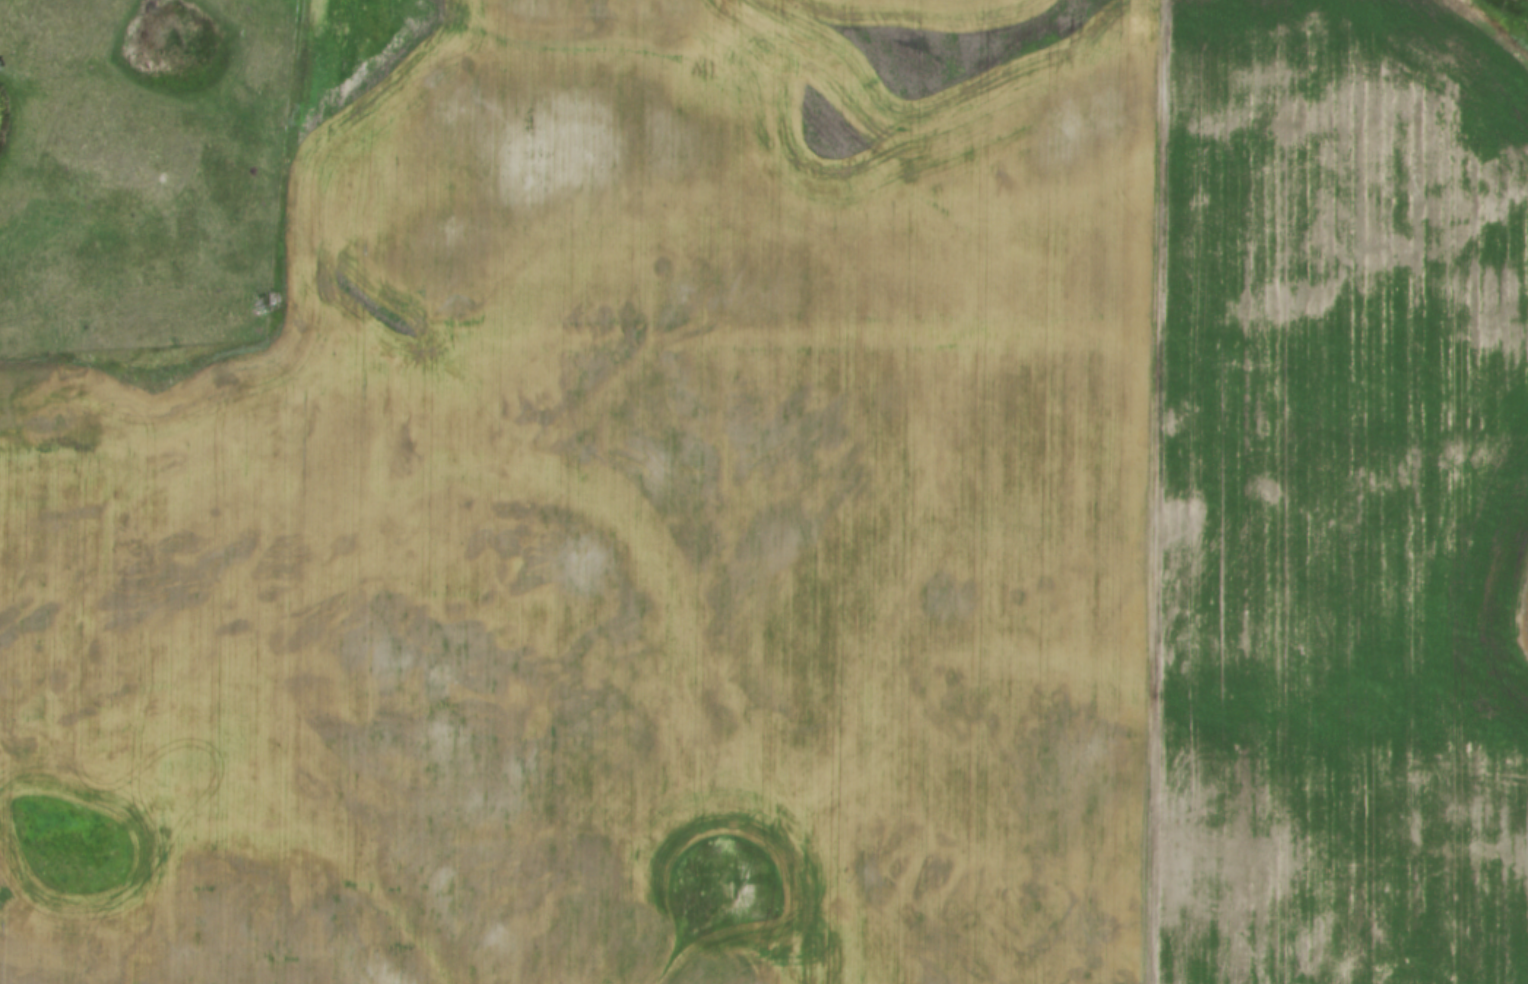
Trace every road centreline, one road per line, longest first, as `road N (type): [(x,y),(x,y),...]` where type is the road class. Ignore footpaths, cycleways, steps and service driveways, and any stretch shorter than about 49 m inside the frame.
road 1 (track): [(1178,983),(1194,0)]

